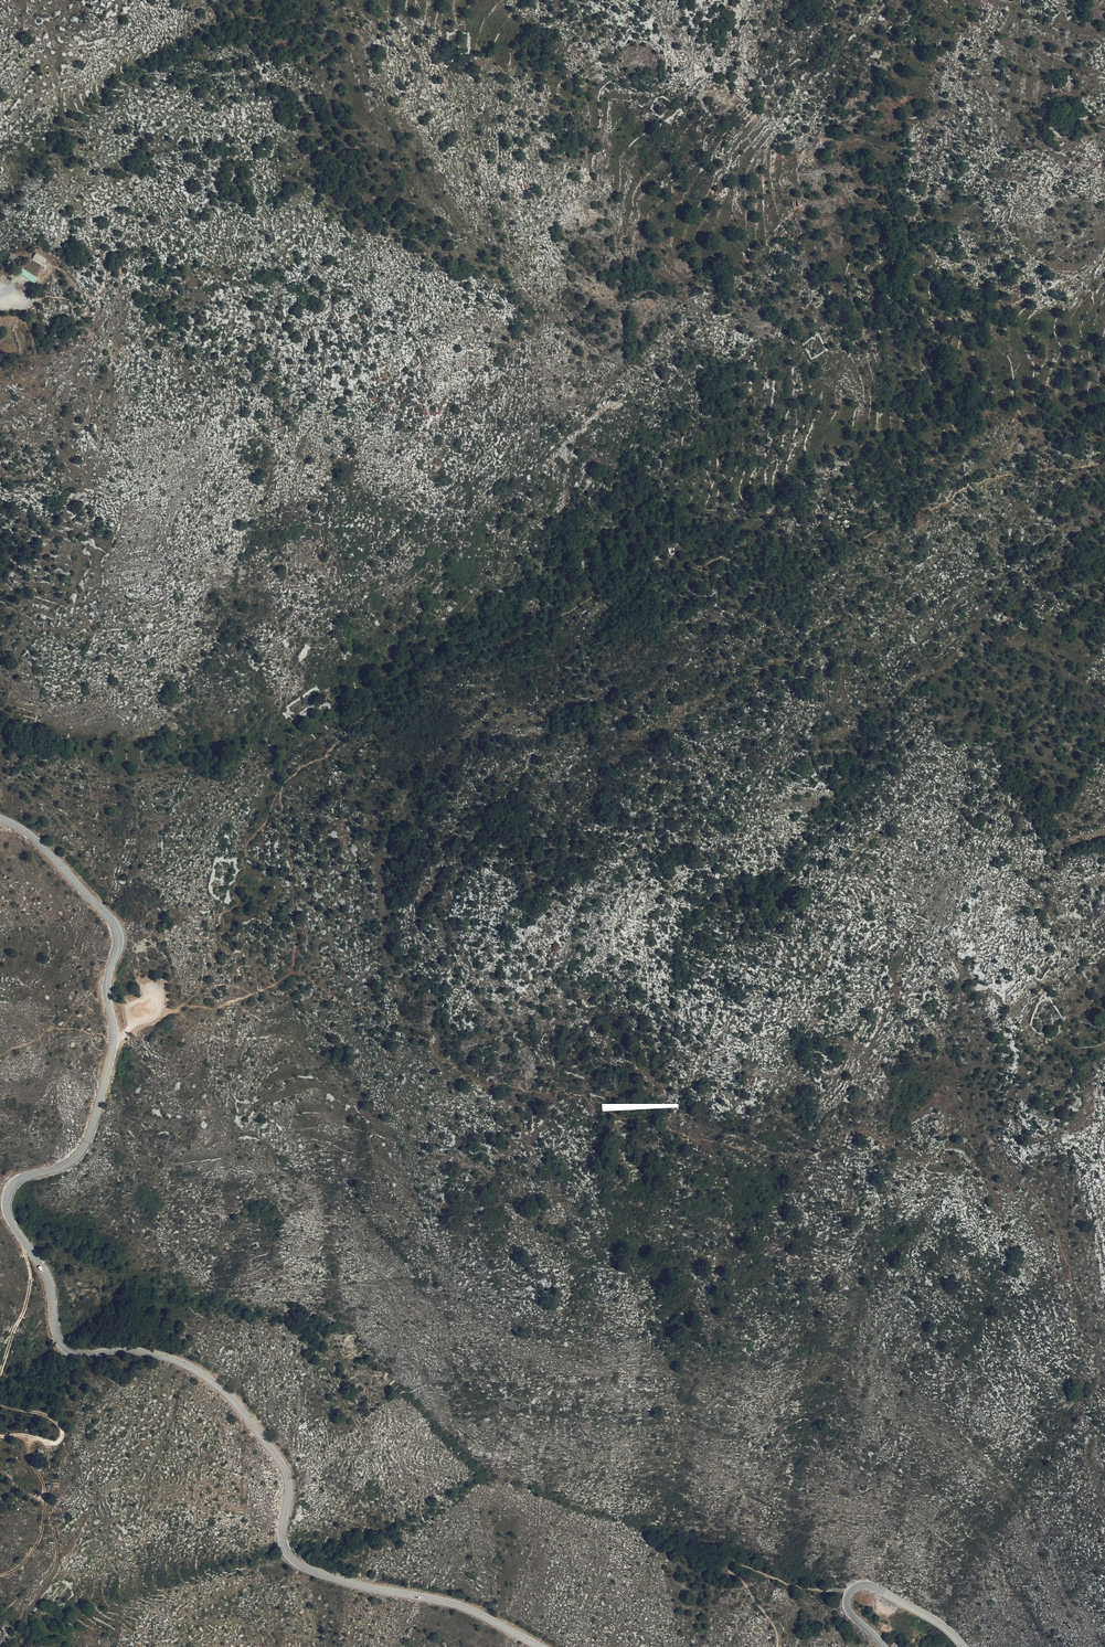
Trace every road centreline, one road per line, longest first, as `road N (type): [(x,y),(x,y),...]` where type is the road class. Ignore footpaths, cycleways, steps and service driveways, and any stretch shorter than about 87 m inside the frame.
road 1 (secondary): [(540,1646),(460,1606),(301,1568),(281,1544),(287,1472),(227,1397),(161,1355),(86,1356),(60,1340),(48,1276),(8,1215),(7,1200),(21,1178),(64,1167),(89,1139),(115,1054),(106,990),(121,939),(115,923),(37,841),(0,821)]
road 2 (track): [(33,1437),(28,1460),(45,1484),(57,1560),(28,1615),(35,1646)]
road 3 (secondary): [(963,1646),(932,1619),(870,1587),(855,1588),(846,1599),(851,1616),(884,1646)]
road 4 (track): [(0,1576),(34,1549),(44,1499),(0,1471)]

